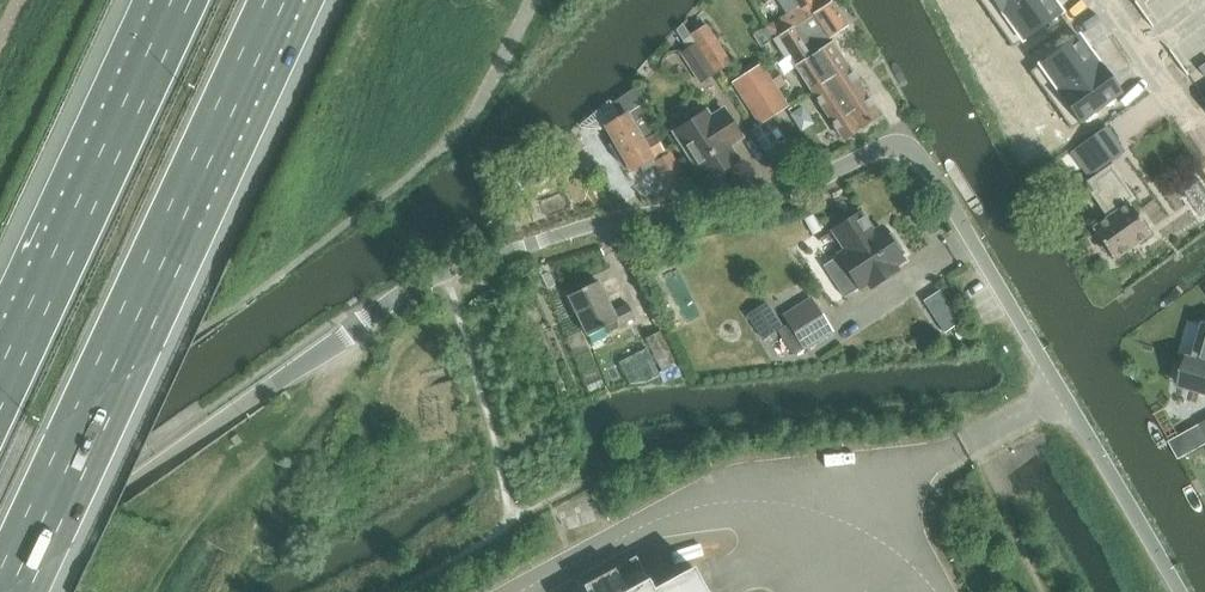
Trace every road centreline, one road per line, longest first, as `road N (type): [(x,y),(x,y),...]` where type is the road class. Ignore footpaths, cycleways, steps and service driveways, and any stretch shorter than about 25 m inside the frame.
road 1 (unclassified): [(1182,591),(926,164),(889,145),(769,197),(630,216),(445,276),(156,469)]
road 2 (motorway): [(0,589),(281,0)]
road 3 (motorway): [(180,0),(0,387)]
road 4 (track): [(352,334),(351,367),(195,525),(150,591)]
road 5 (unclassified): [(0,579),(156,469)]

